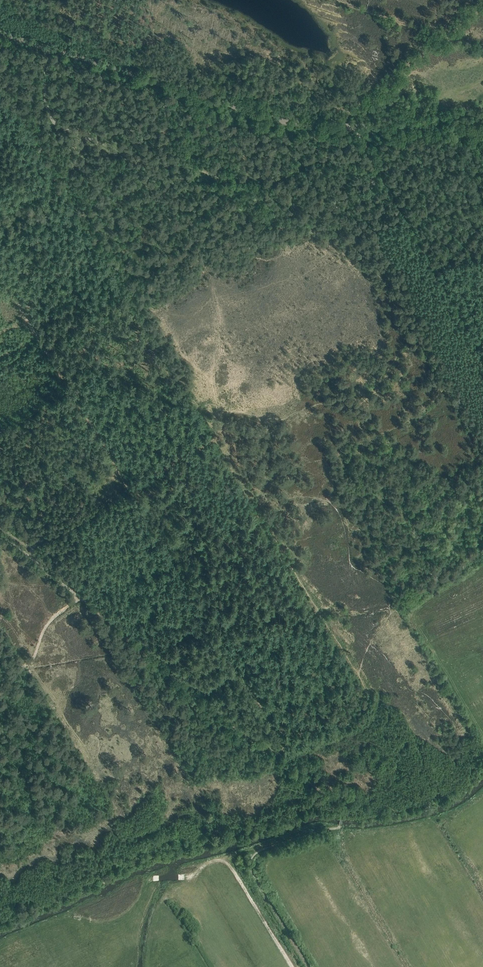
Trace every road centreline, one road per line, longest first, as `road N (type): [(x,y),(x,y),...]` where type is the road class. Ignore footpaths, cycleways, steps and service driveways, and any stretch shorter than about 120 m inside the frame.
road 1 (track): [(277,752),(270,729),(0,285)]
road 2 (tertiary): [(82,53),(308,123),(482,138)]
road 3 (track): [(292,966),(233,870),(218,861),(192,876),(149,881),(134,912),(115,924),(61,921),(0,946)]
road 4 (track): [(482,354),(351,129)]
road 5 (track): [(472,0),(334,127)]
road 6 (track): [(125,489),(21,550)]

